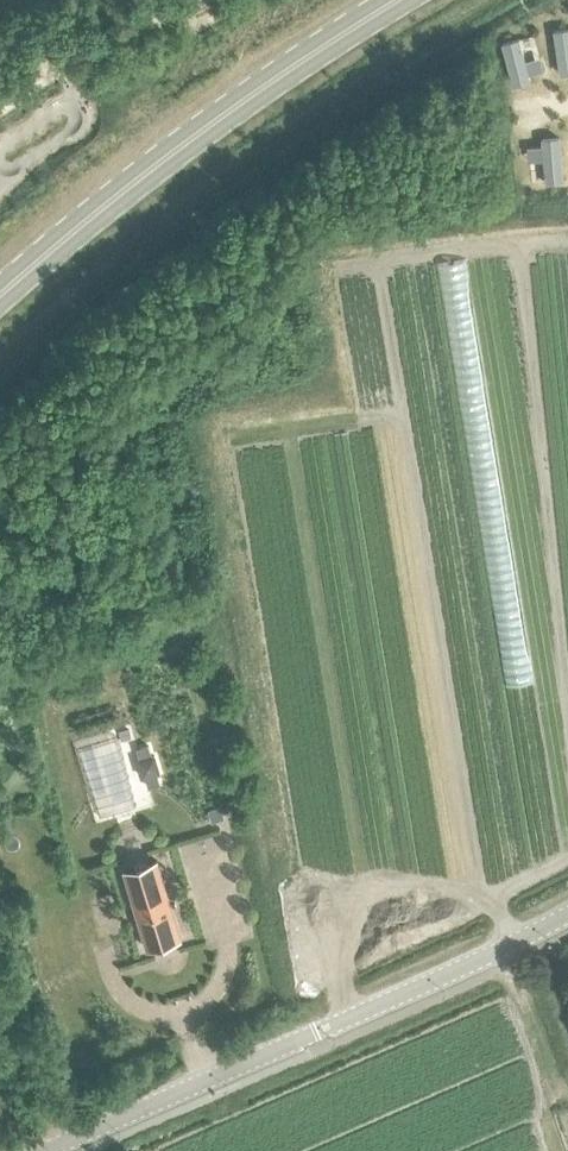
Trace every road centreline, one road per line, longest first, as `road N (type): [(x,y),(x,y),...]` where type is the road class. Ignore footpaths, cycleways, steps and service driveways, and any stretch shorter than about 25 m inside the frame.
road 1 (residential): [(45,1150),(567,914)]
road 2 (tertiary): [(0,297),(198,129),(400,0)]

